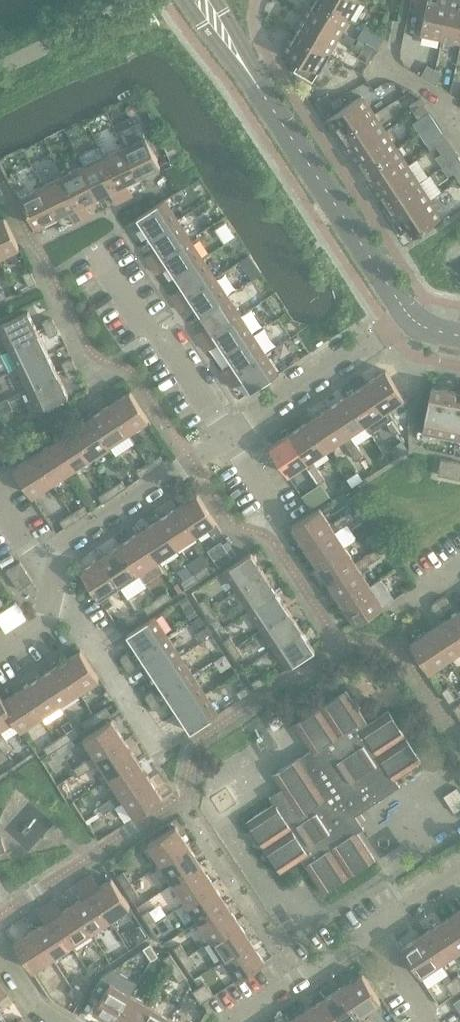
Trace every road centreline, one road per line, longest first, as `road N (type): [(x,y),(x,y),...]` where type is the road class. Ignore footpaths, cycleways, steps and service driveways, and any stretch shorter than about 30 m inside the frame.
road 1 (tertiary): [(410,316),(255,82)]
road 2 (residential): [(230,439),(168,344),(141,323),(96,255)]
road 3 (residential): [(56,571),(63,546),(230,439)]
road 4 (residential): [(230,439),(410,316)]
road 5 (residential): [(52,598),(75,616),(156,748)]
road 6 (residential): [(374,932),(233,1021)]

